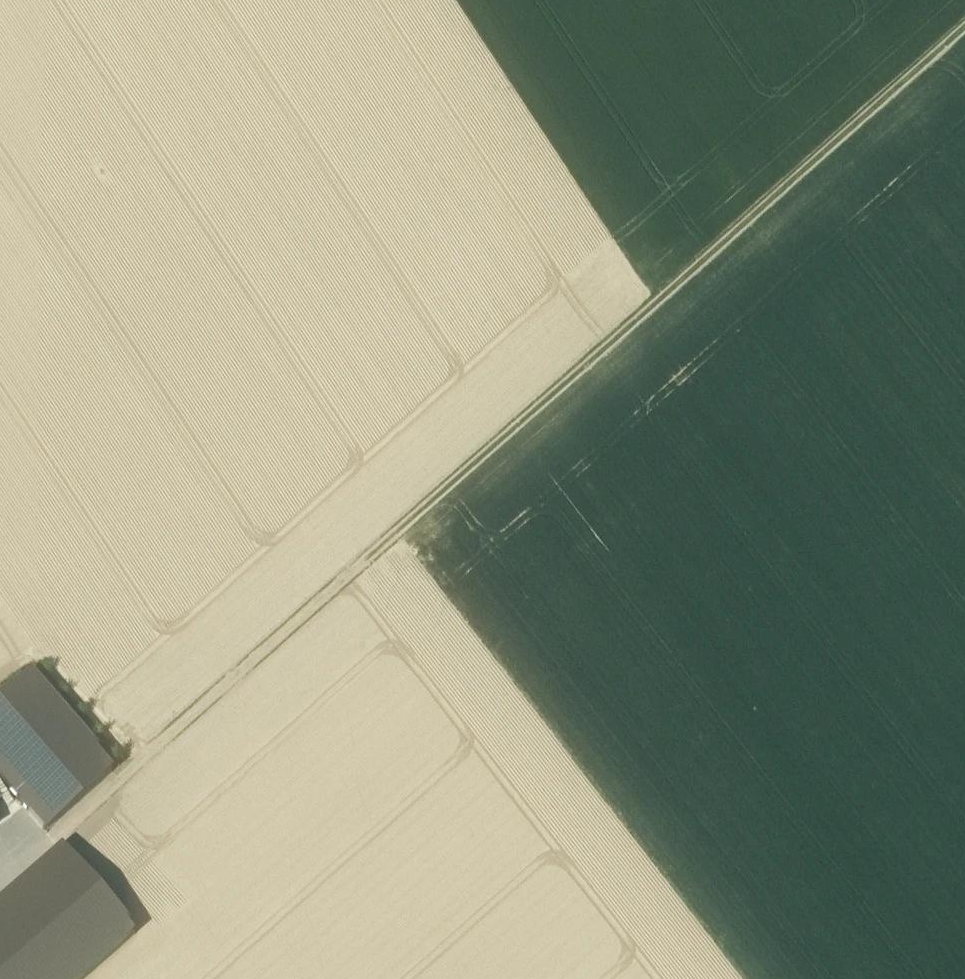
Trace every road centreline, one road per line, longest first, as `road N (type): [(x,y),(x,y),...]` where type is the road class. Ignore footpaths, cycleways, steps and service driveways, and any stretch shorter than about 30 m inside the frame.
road 1 (track): [(29,862),(964,28)]

